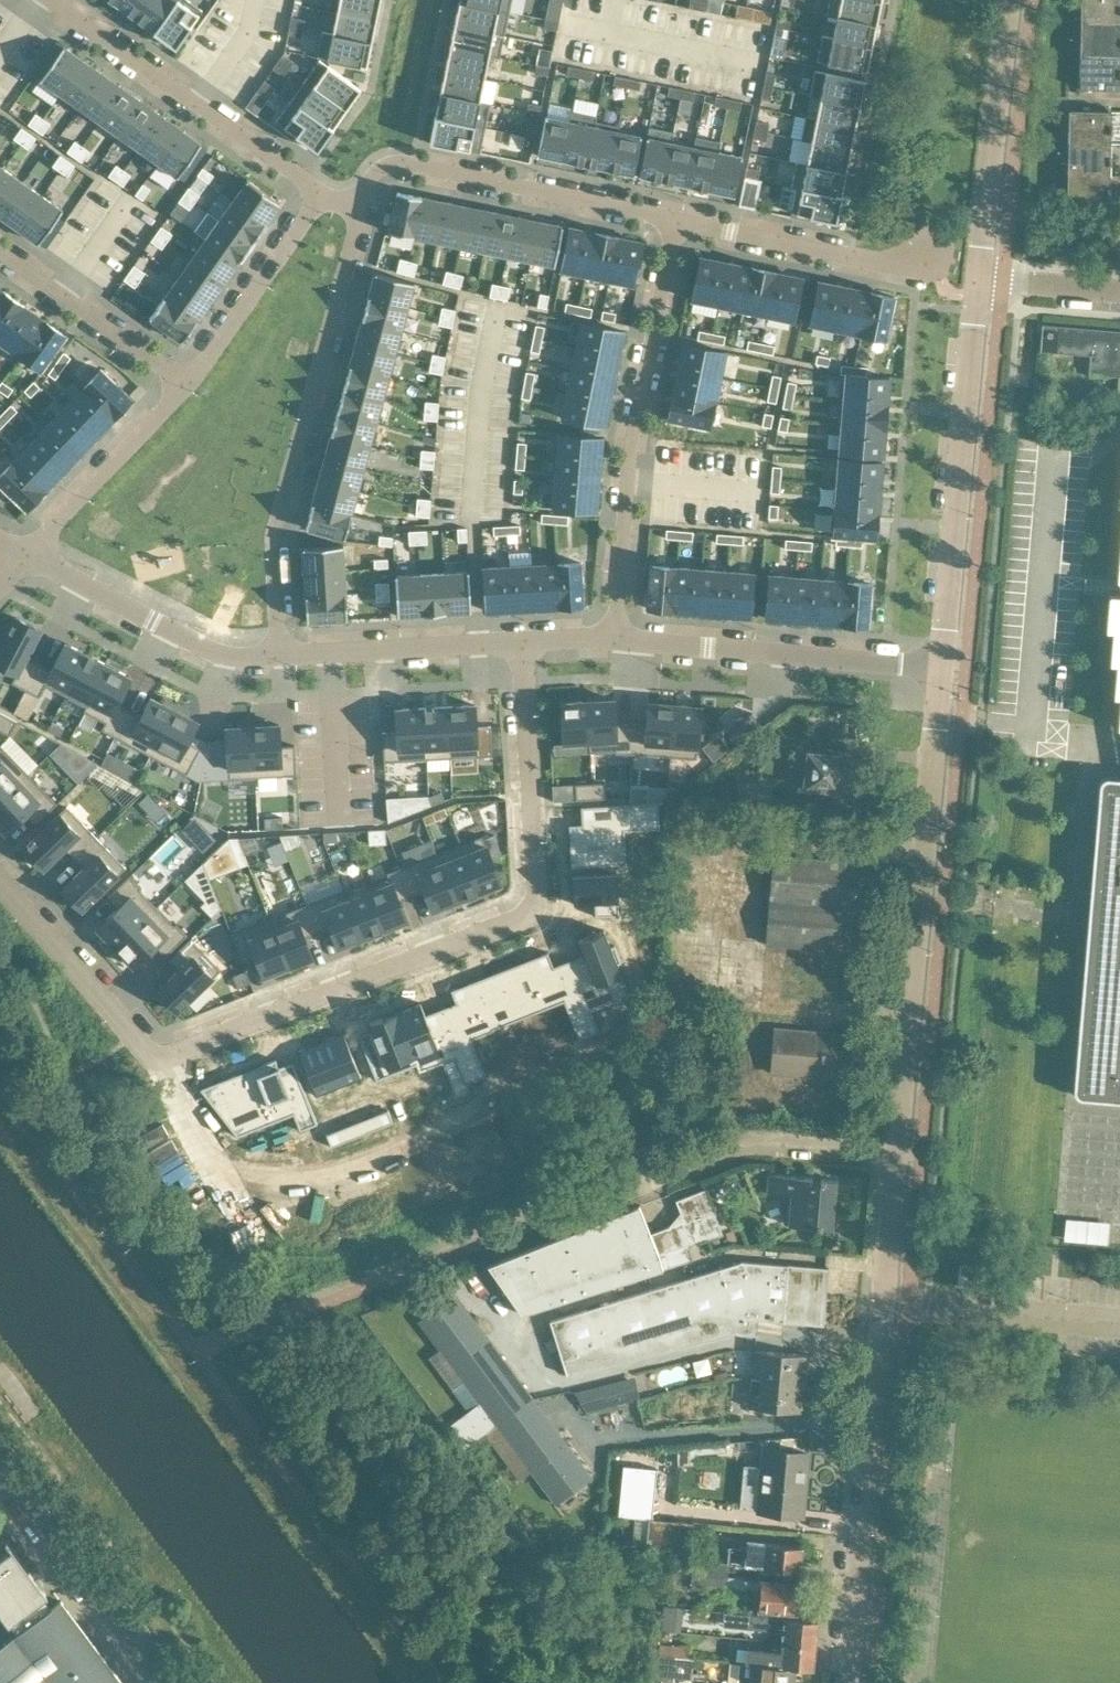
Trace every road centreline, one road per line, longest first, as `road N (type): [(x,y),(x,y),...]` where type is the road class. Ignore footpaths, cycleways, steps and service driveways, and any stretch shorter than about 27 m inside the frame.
road 1 (residential): [(522,641),(535,890),(527,916),(159,1055),(145,1049),(0,888)]
road 2 (residential): [(900,1155),(944,668)]
road 3 (residential): [(279,655),(273,542),(358,223),(350,204)]
road 4 (residential): [(614,636),(631,437),(679,221)]
road 5 (residential): [(944,668),(978,283)]
road 6 (residential): [(853,1682),(886,1304)]
road 7 (residential): [(679,221),(414,162),(387,163),(350,204)]
road 8 (residential): [(45,0),(326,196)]
road 9 (residential): [(614,636),(944,668)]
road 10 (residential): [(978,283),(1013,0)]
road 11 (residential): [(631,1185),(746,1143),(900,1155)]
road 12 (residential): [(27,556),(220,656),(279,655)]
road 13 (unclassified): [(162,1682),(0,1468)]
road 14 (residential): [(279,655),(522,641)]
road 15 (residential): [(190,382),(27,556)]
road 16 (residential): [(1119,1325),(886,1304)]
road 17 (residential): [(326,196),(190,382)]
road 18 (residential): [(906,260),(679,221)]
road 19 (residential): [(190,382),(0,254)]
road 20 (residential): [(886,1304),(900,1155)]
road 21 (residential): [(1119,297),(978,283)]
road 22 (residential): [(906,260),(918,235),(944,242),(947,258),(937,273),(911,269)]

